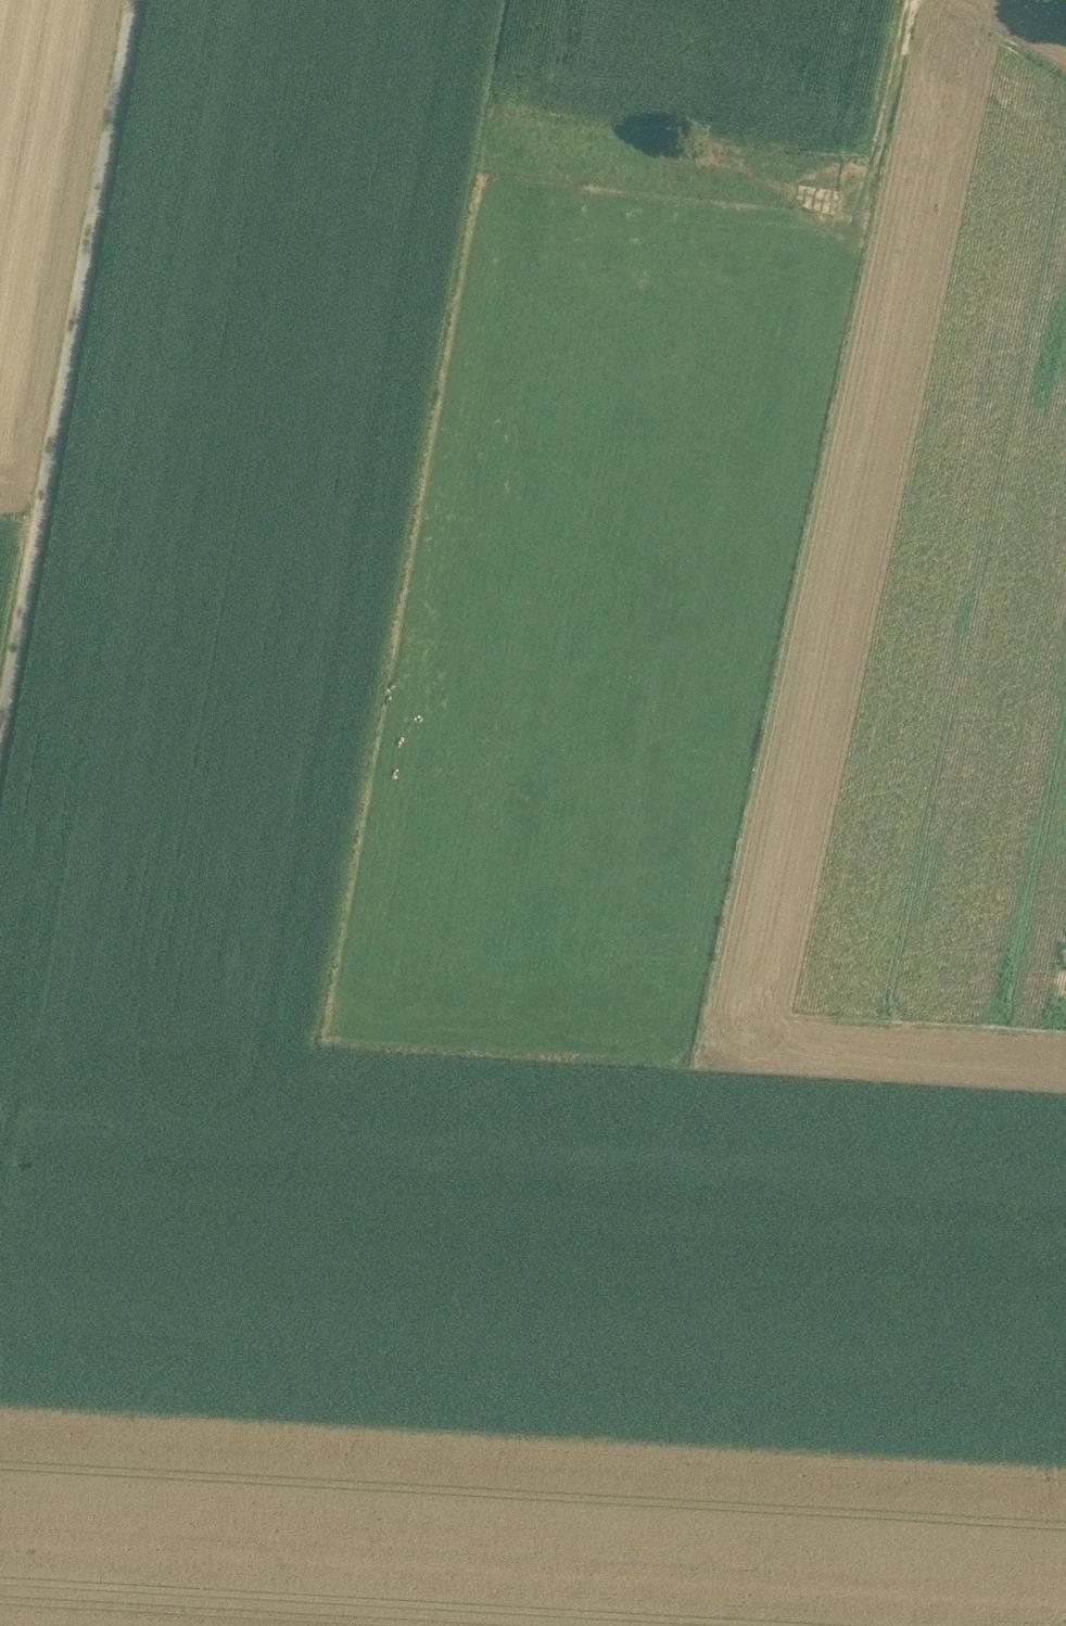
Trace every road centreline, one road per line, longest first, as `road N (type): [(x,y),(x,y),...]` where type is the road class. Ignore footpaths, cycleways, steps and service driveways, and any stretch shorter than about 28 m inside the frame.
road 1 (track): [(141,0),(0,772)]

